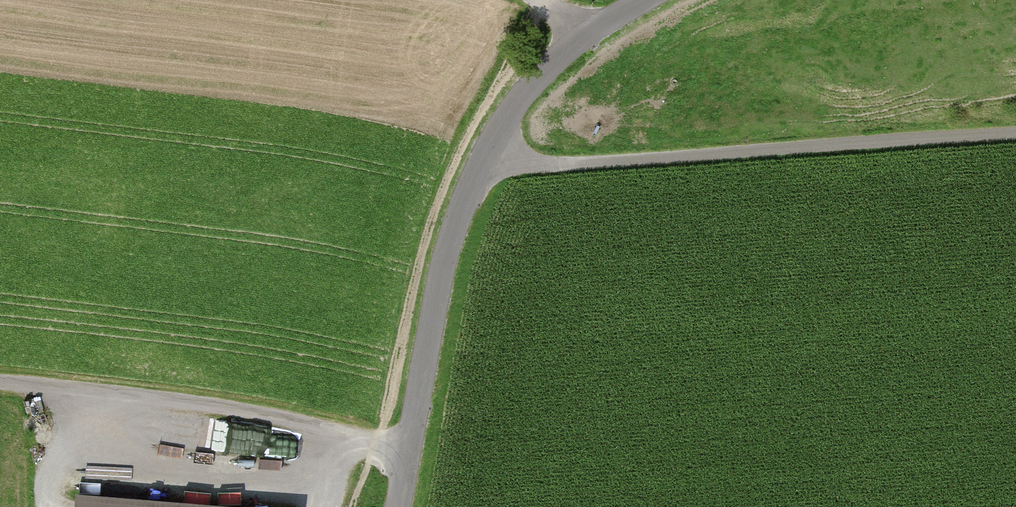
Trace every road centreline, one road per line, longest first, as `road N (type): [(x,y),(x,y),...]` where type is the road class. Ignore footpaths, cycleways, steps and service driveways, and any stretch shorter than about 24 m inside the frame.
road 1 (track): [(488,158),(531,168),(1015,140)]
road 2 (residential): [(415,444),(461,203),(524,98),(586,28),(638,0)]
road 3 (residential): [(415,444),(0,384)]

